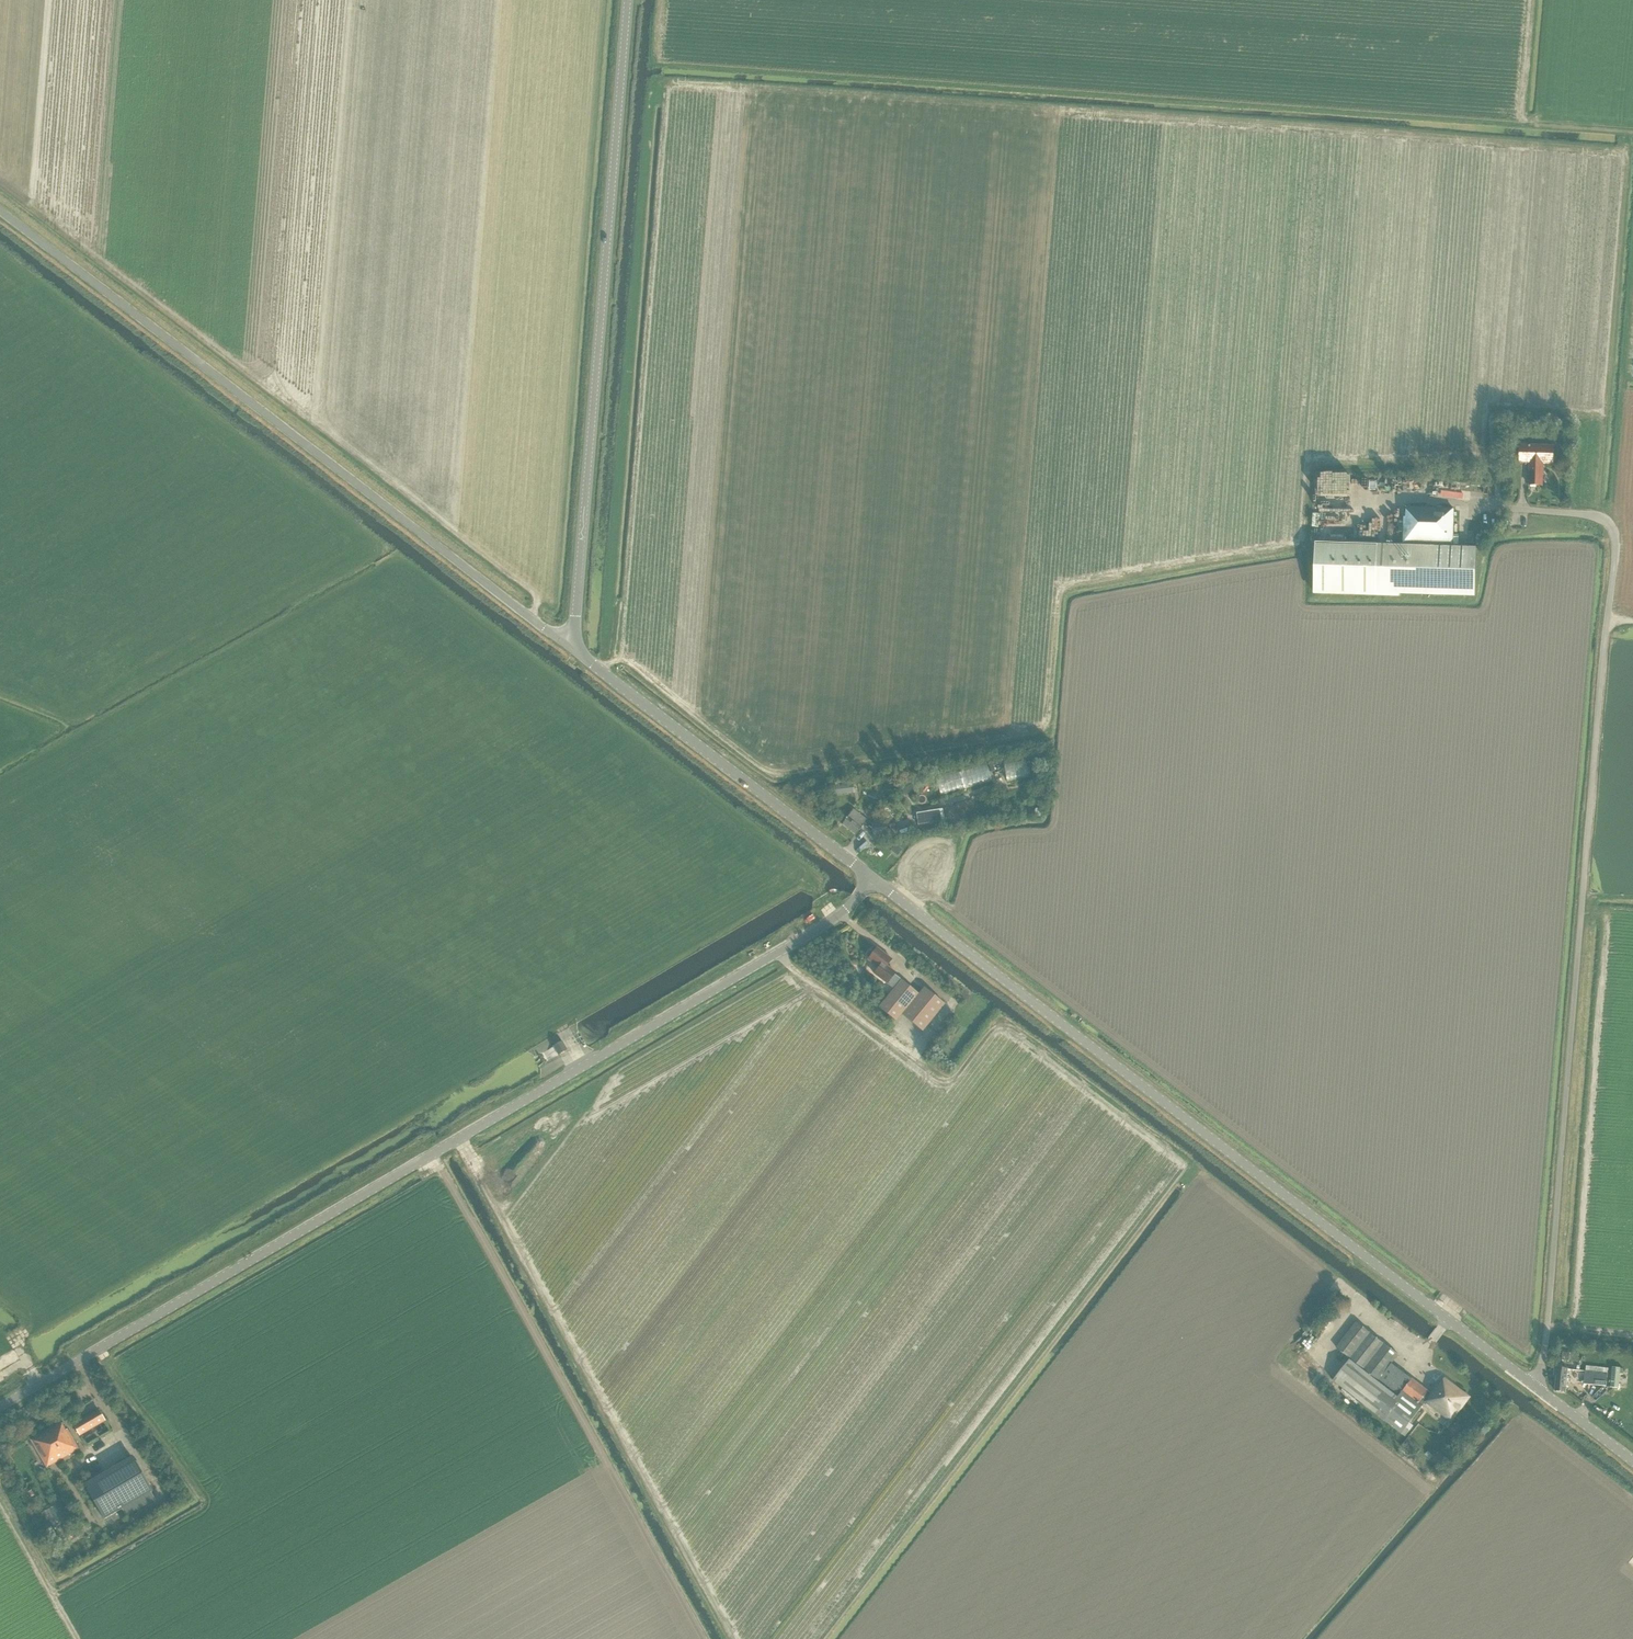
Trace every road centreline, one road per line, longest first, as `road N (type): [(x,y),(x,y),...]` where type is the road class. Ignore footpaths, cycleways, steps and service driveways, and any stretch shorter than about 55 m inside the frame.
road 1 (unclassified): [(0,1409),(746,974),(834,919),(872,878)]
road 2 (unclassified): [(1541,1390),(1615,550),(1613,531),(1597,516),(1494,507)]
road 3 (unclassified): [(1541,1390),(872,878)]
road 4 (unclassified): [(576,651),(0,210)]
road 5 (unclassified): [(576,651),(628,0)]
road 6 (unclassified): [(872,878),(576,651)]
road 7 (track): [(579,1358),(733,1638)]
road 8 (track): [(579,1358),(460,1140)]
road 9 (track): [(528,1325),(433,1156)]

